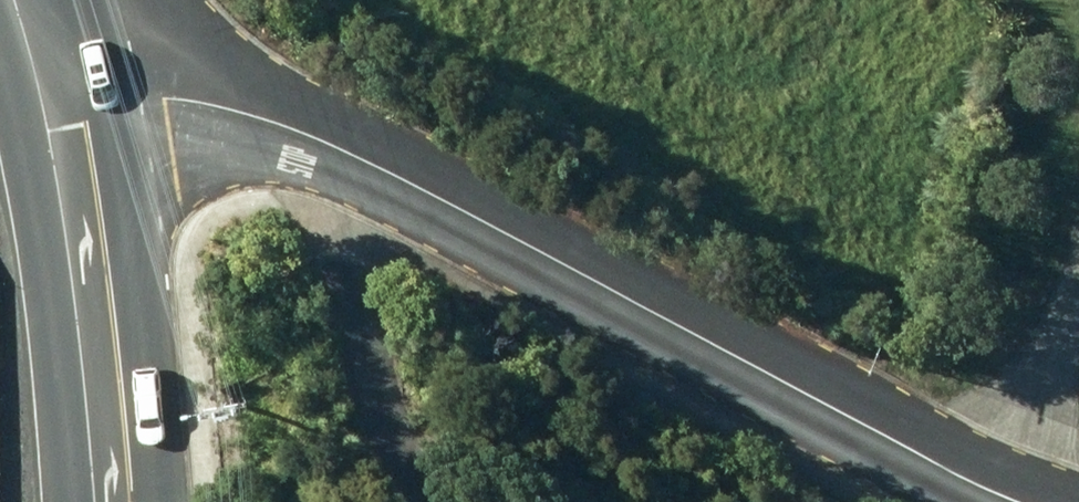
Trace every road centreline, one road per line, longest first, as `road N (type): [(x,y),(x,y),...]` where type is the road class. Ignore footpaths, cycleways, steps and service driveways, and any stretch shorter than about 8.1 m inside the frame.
road 1 (residential): [(91,126),(164,110),(254,121),(396,176),(1071,501)]
road 2 (residential): [(843,501),(431,318),(332,290),(120,310)]
road 3 (secondary): [(120,310),(135,501)]
road 4 (secondary): [(91,126),(120,310)]
road 5 (secondary): [(57,0),(91,126)]

